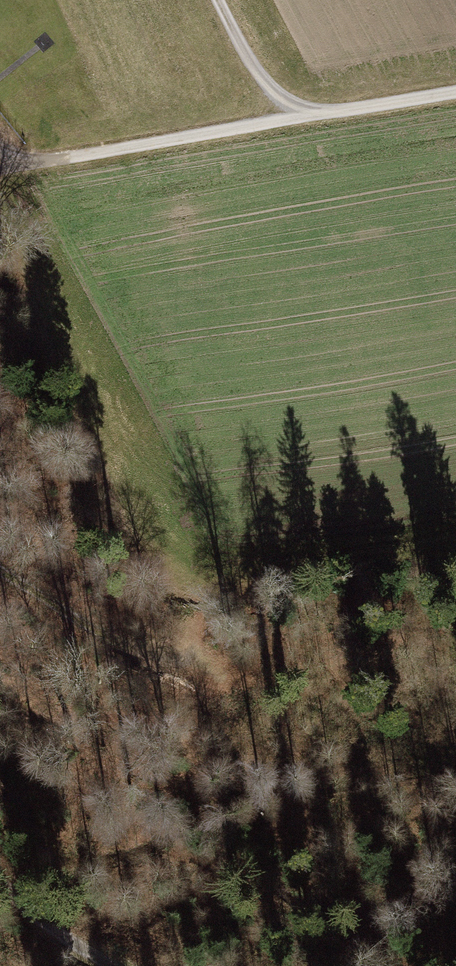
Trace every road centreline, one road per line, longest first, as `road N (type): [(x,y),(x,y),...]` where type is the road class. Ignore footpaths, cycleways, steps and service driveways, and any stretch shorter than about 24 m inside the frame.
road 1 (track): [(0,161),(41,163),(330,112)]
road 2 (track): [(219,0),(256,70),(292,103),(330,112),(455,92)]
road 3 (track): [(0,576),(171,672)]
road 4 (track): [(106,965),(0,882)]

